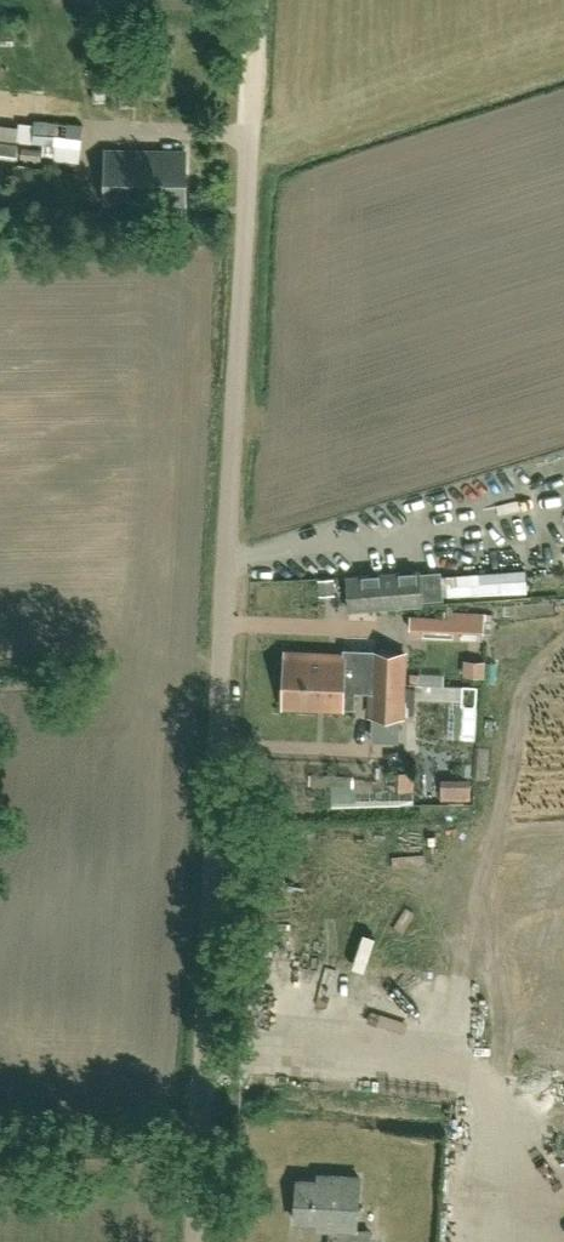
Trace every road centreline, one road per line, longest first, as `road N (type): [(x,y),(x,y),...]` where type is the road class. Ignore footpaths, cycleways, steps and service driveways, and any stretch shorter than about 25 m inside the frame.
road 1 (unclassified): [(194,1241),(250,147)]
road 2 (track): [(250,147),(261,0)]

